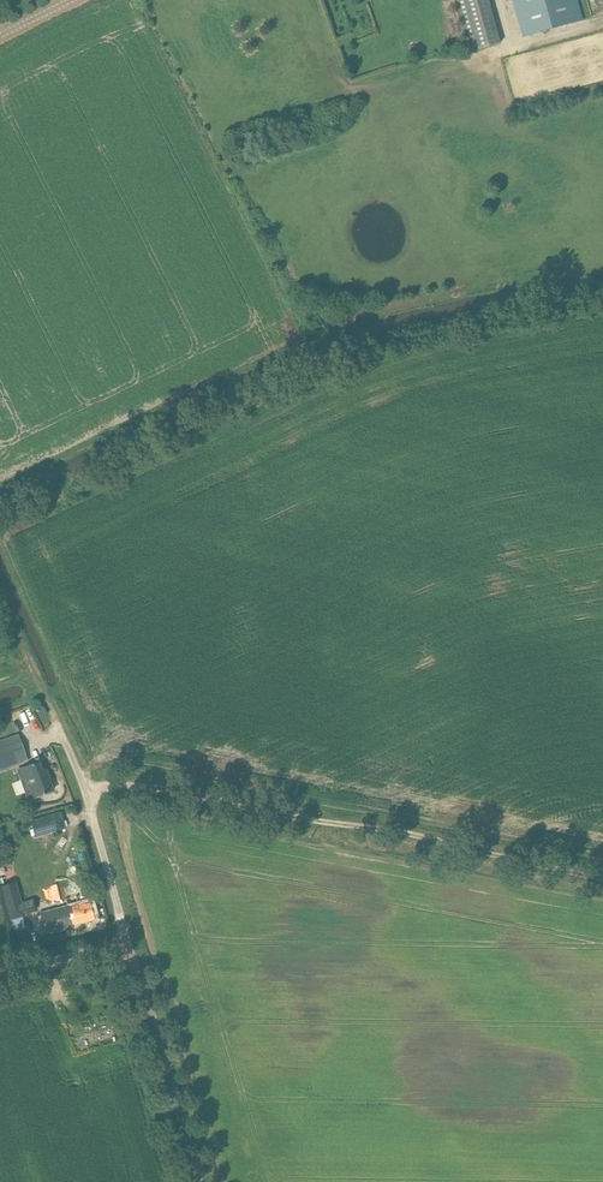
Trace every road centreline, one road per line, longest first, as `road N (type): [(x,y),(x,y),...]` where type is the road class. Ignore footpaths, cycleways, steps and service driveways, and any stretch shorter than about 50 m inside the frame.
road 1 (track): [(82,774),(602,876)]
road 2 (unclassified): [(204,1181),(126,943)]
road 3 (track): [(82,774),(0,593)]
road 4 (unclassified): [(126,943),(82,774)]
road 5 (unclassified): [(0,977),(126,943)]

